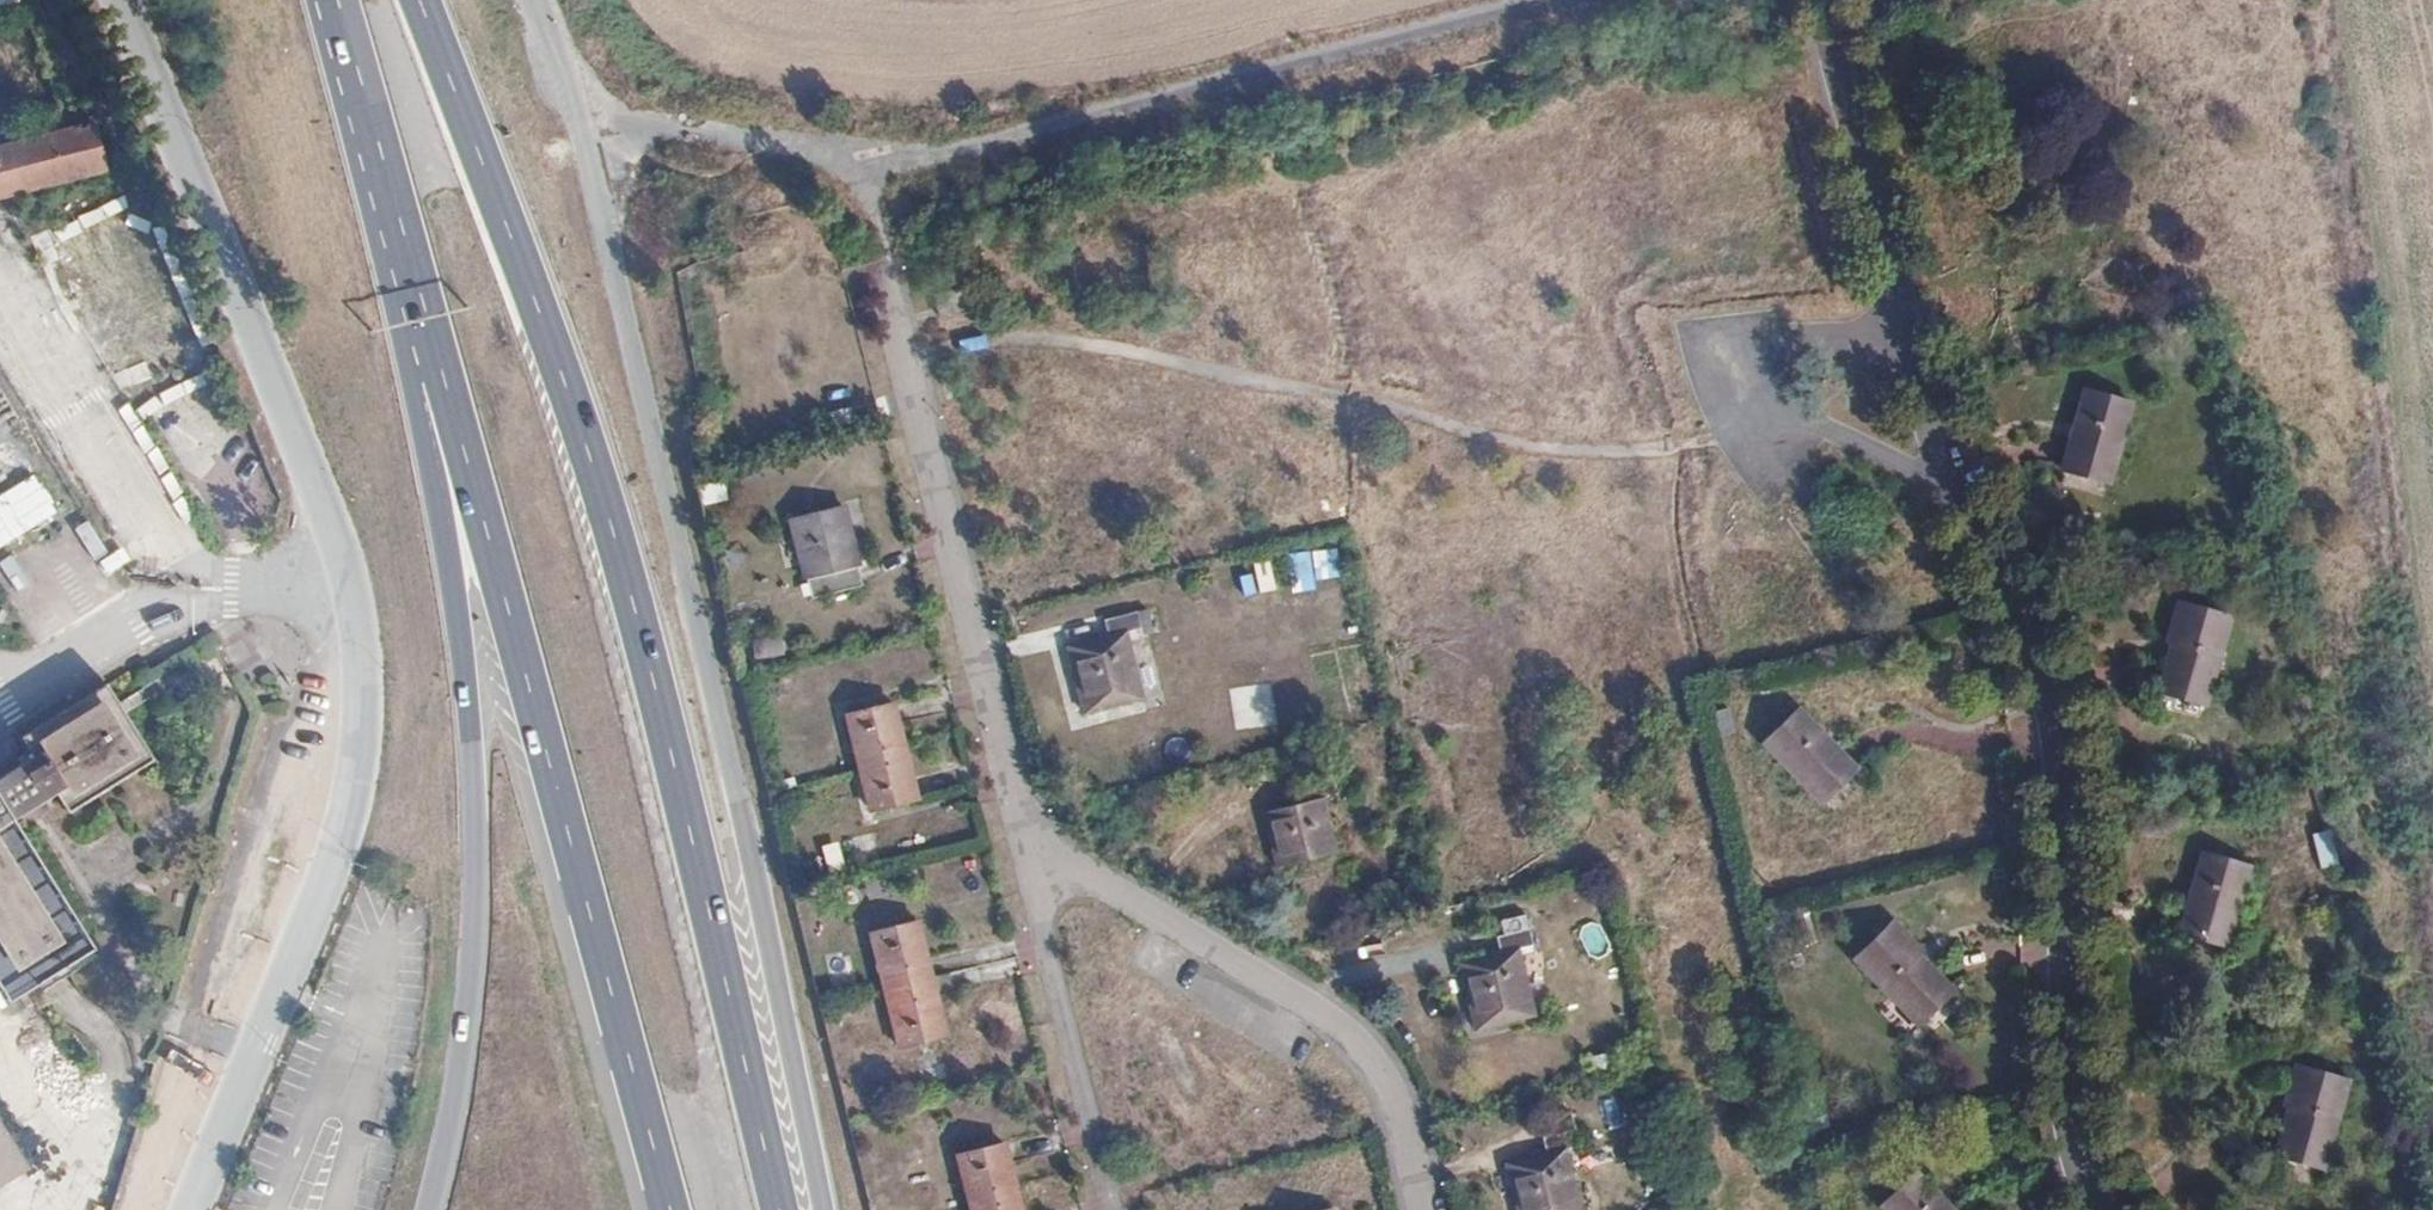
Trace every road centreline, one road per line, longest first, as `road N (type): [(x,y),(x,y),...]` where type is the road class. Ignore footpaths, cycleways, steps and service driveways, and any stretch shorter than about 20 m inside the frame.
road 1 (residential): [(188,1209),(350,801),(358,714),(349,594),(119,0)]
road 2 (primary): [(779,1209),(637,605),(587,438),(418,0)]
road 3 (primary): [(337,0),(672,1209)]
road 4 (primary): [(332,0),(439,487),(472,722),(463,1026),(429,1209)]
road 5 (primary): [(820,1209),(753,847),(590,167),(563,100)]
road 6 (residential): [(2104,1209),(2069,1111),(2060,1047),(2054,751),(2043,700),(1949,485)]
road 7 (track): [(864,171),(1563,0)]
road 8 (residential): [(1025,837),(1353,1043),(1390,1096),(1421,1209)]
road 9 (residential): [(891,291),(1025,837)]
road 10 (residential): [(1949,485),(1760,398),(1752,353),(1767,337),(1907,337)]
road 11 (residential): [(1025,837),(1116,1209)]
road 12 (track): [(563,100),(620,131),(744,139),(864,171)]
road 13 (residential): [(1907,337),(1838,67)]
road 14 (residential): [(1949,485),(1907,337)]

